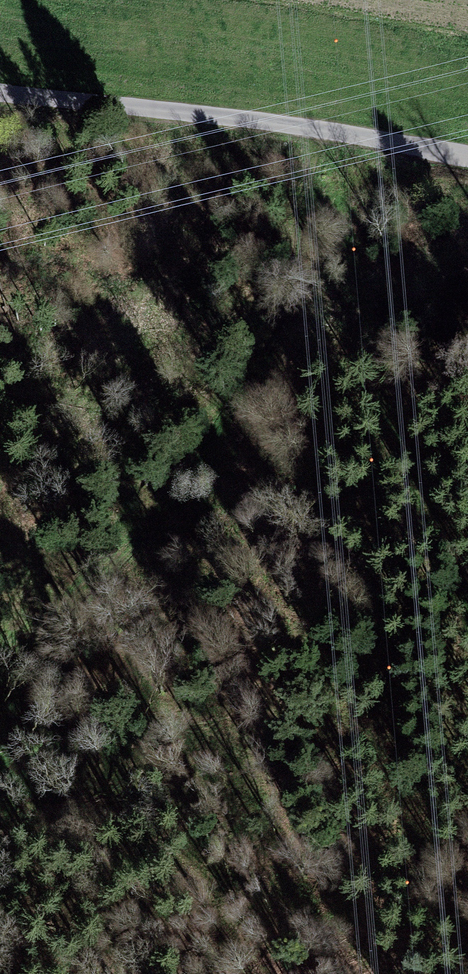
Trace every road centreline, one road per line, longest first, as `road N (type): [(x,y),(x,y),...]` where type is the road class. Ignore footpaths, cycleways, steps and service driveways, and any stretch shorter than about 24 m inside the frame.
road 1 (track): [(0,670),(189,480),(406,150)]
road 2 (unclassified): [(0,97),(467,160)]

